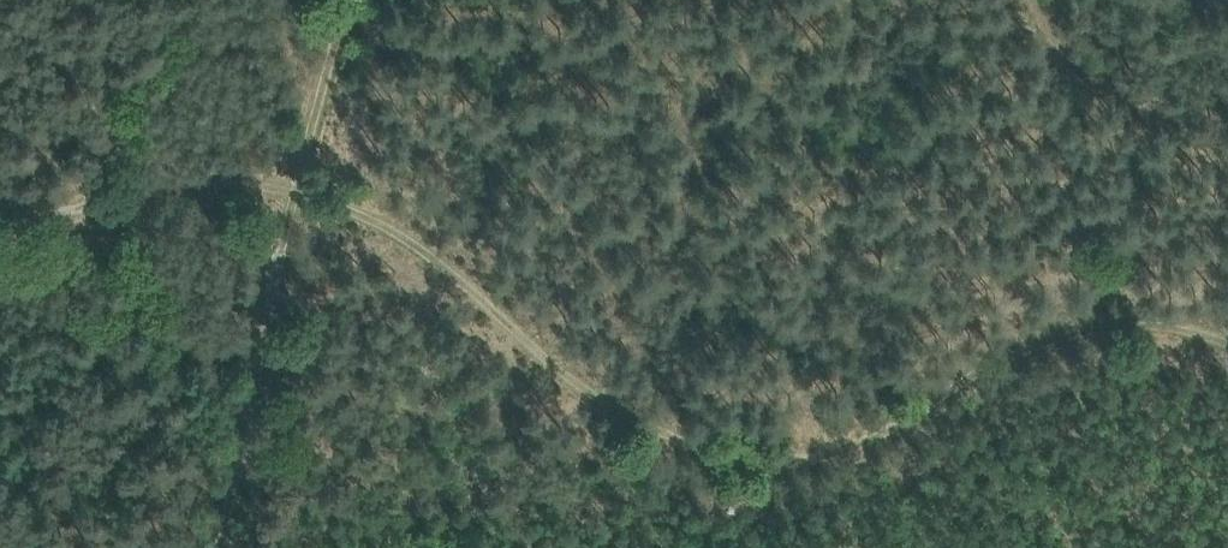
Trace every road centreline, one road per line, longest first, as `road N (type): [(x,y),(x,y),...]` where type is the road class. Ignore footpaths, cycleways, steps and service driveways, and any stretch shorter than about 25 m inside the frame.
road 1 (track): [(304,178),(636,418),(720,445),(805,453),(1042,364),(1195,355),(1227,370)]
road 2 (track): [(304,178),(212,547)]
road 3 (track): [(0,203),(52,209),(256,163),(304,178)]
road 4 (track): [(1227,136),(1086,64),(1046,0)]
road 5 (track): [(347,0),(304,178)]

